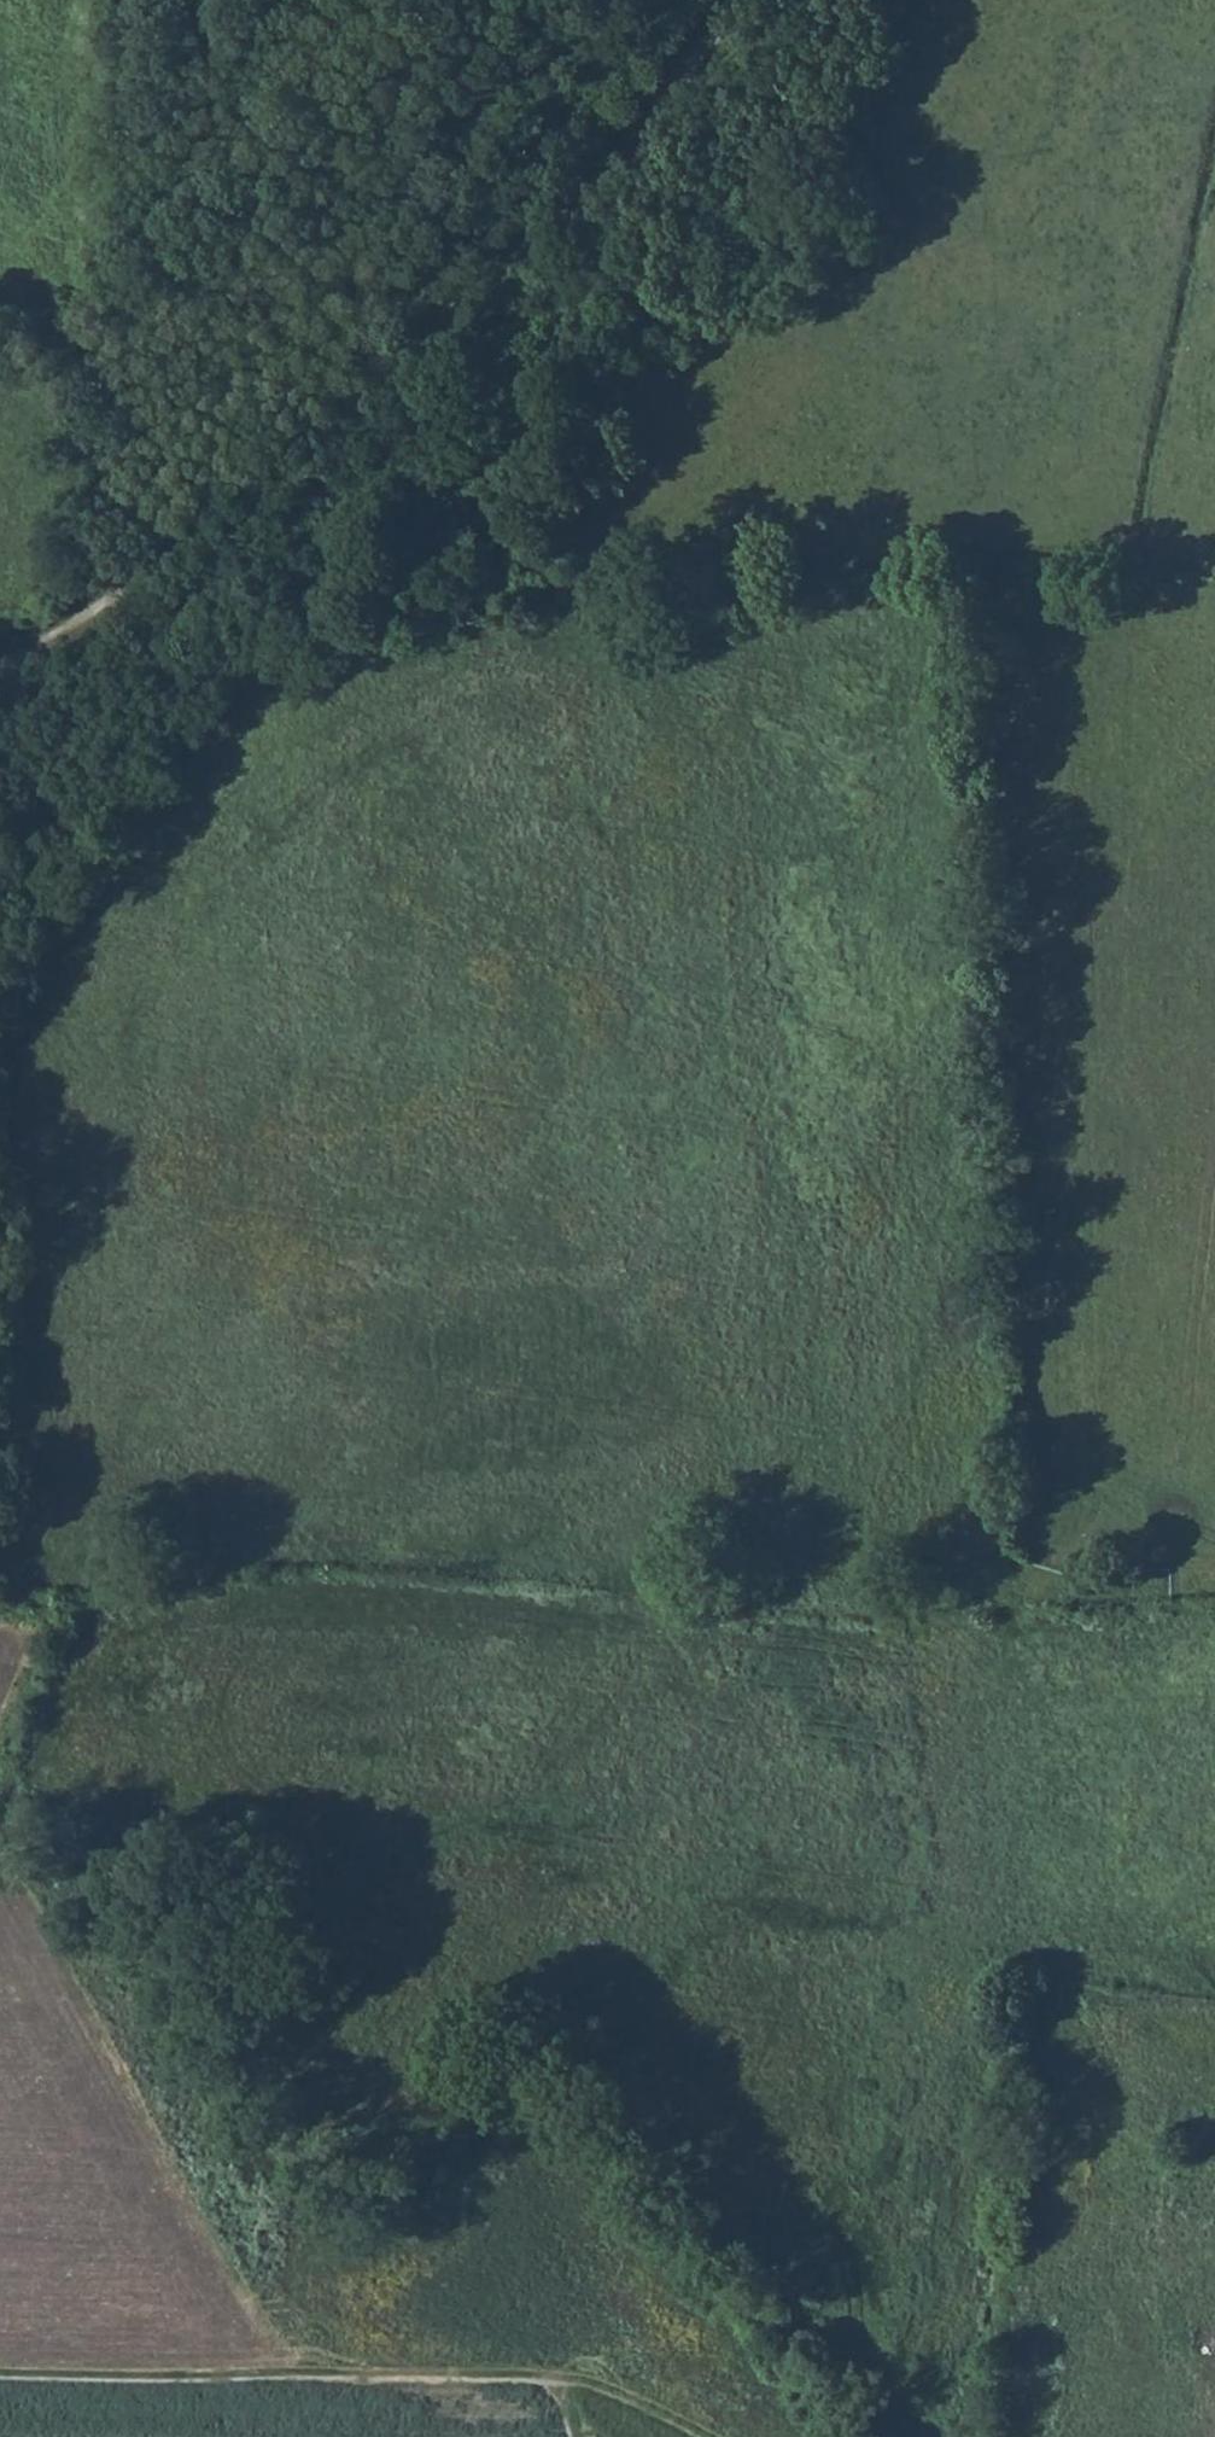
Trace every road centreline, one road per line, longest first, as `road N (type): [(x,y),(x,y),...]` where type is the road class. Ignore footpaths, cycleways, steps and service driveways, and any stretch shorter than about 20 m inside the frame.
road 1 (track): [(0,651),(103,601),(456,333),(664,119),(736,0)]
road 2 (track): [(0,2373),(596,2388),(691,2436)]

